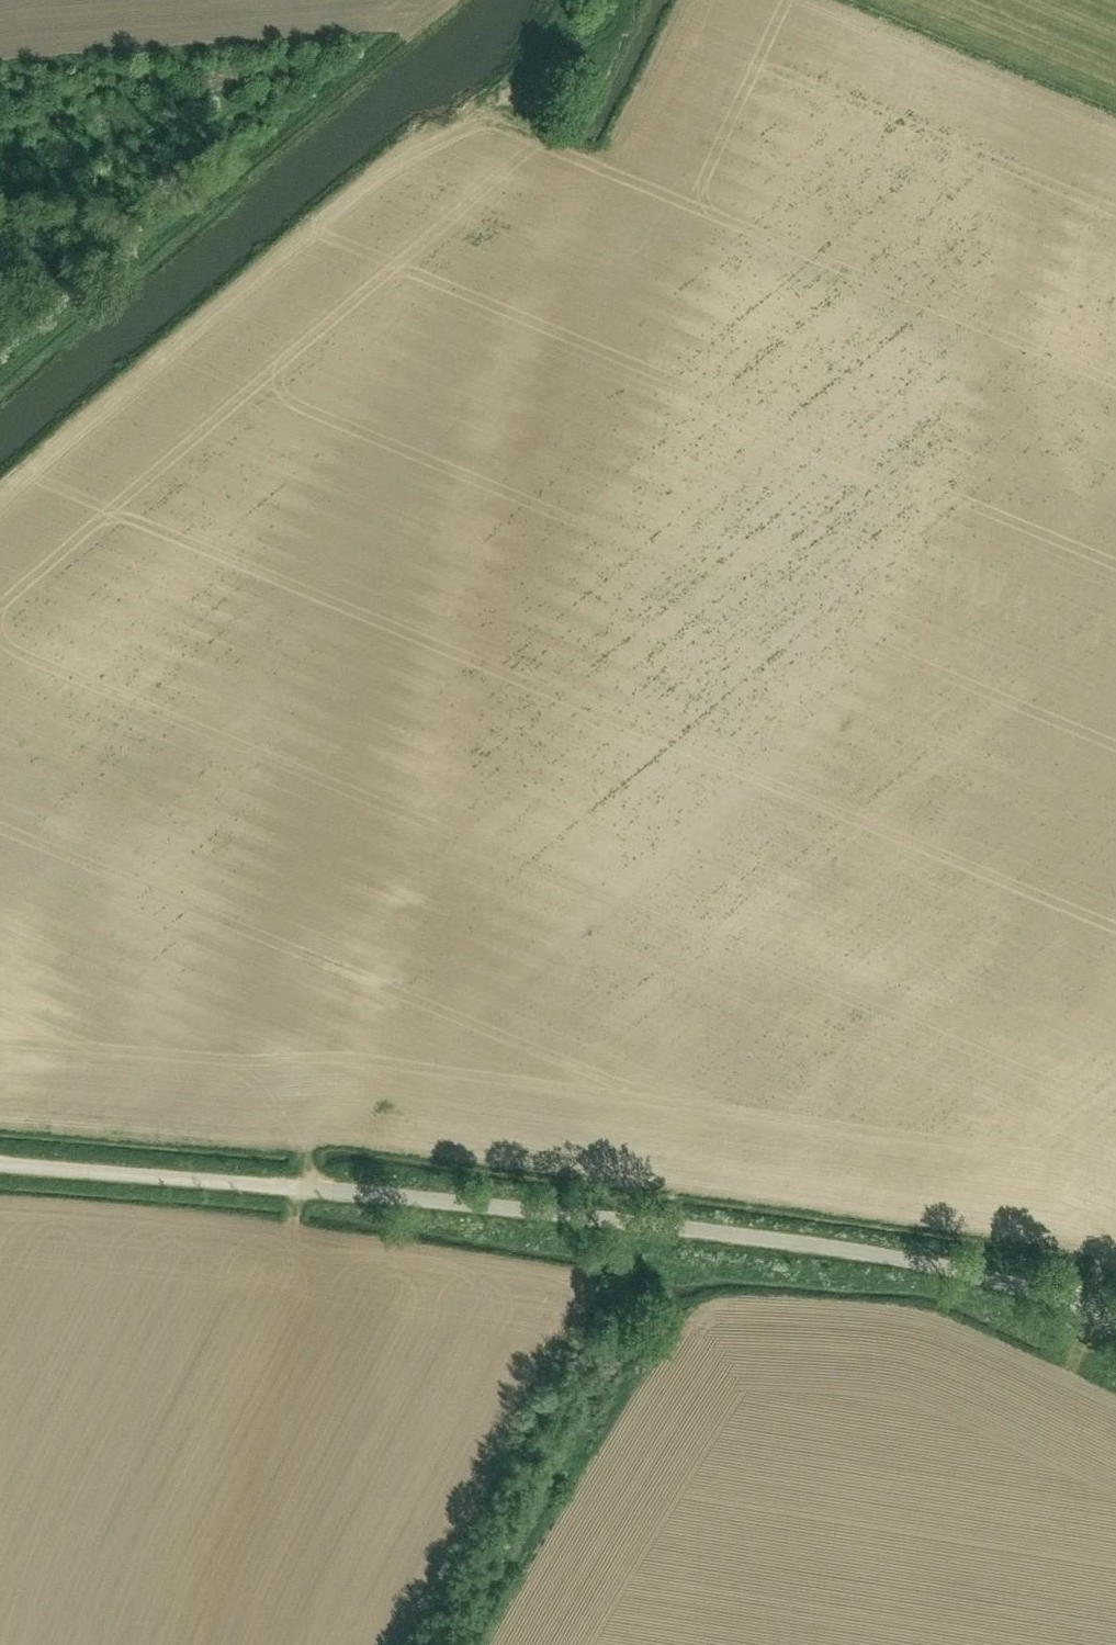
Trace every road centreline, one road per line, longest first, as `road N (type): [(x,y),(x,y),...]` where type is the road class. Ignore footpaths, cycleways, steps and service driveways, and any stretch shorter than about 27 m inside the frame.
road 1 (unclassified): [(1115,1321),(996,1281),(821,1245),(322,1189),(0,1164)]

